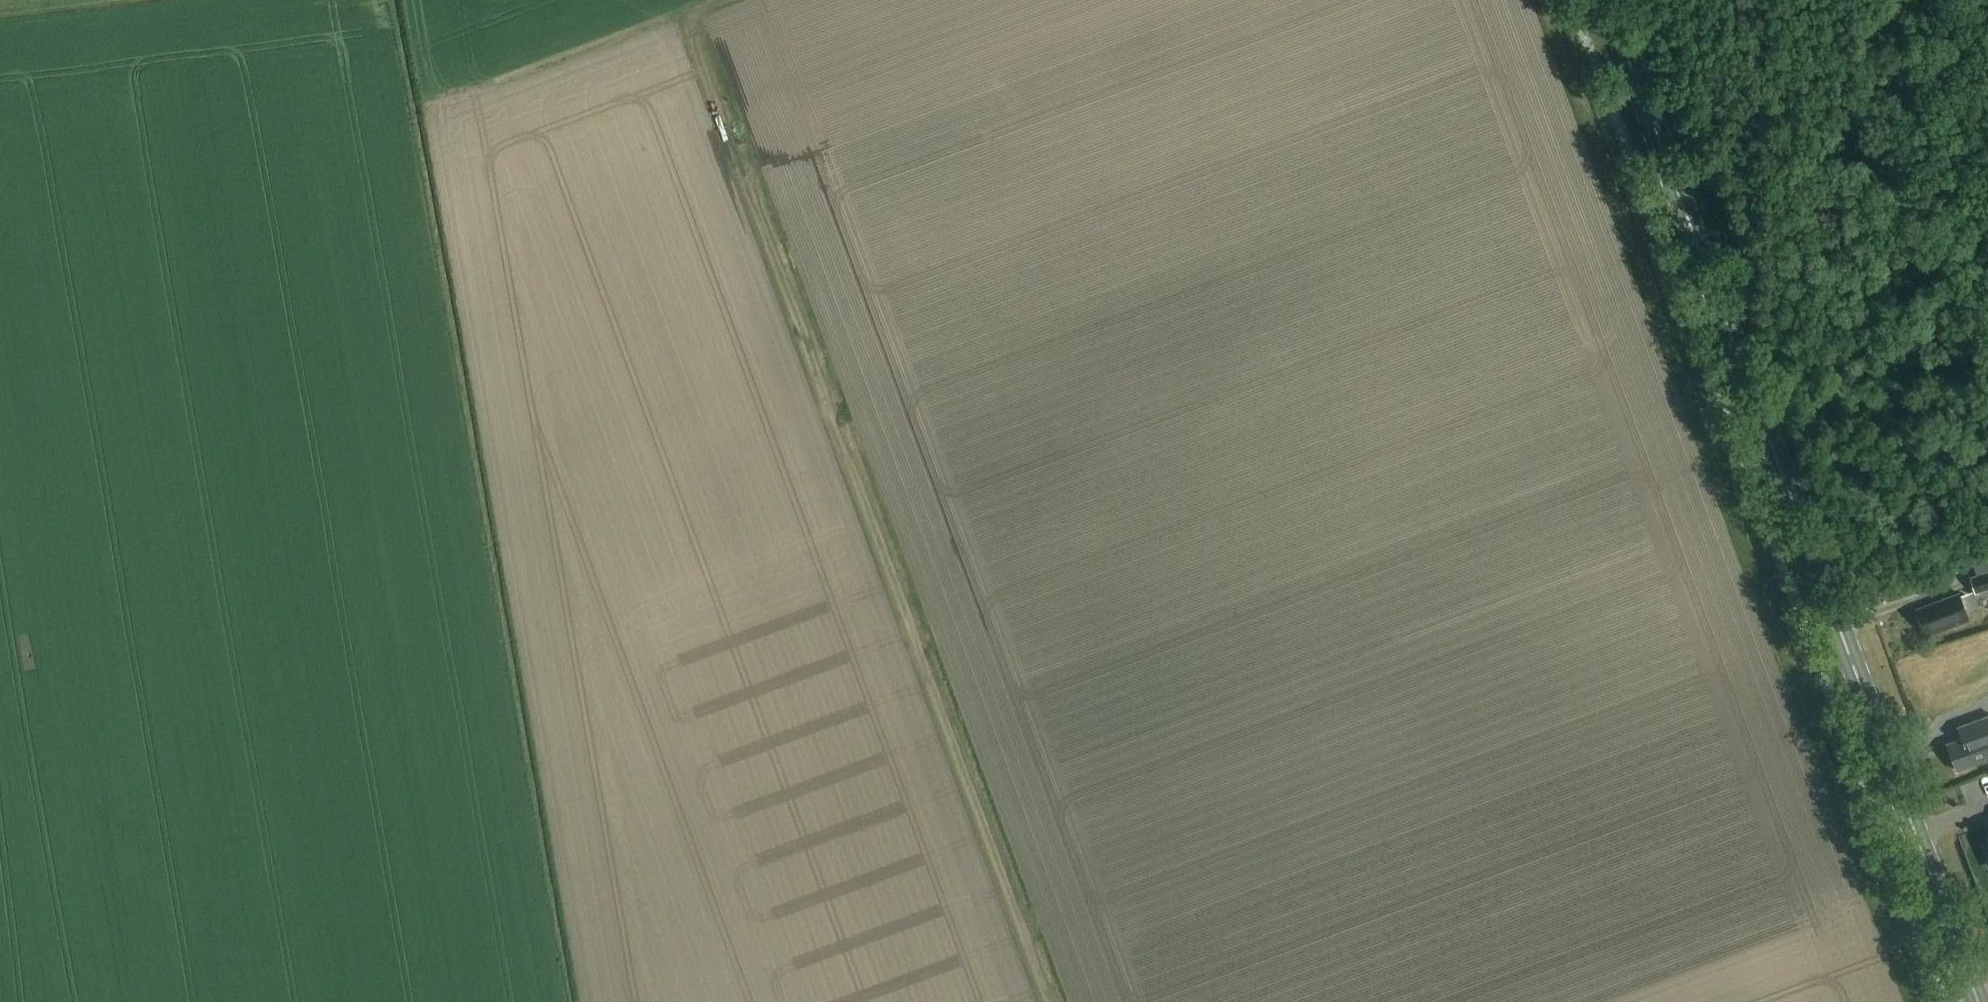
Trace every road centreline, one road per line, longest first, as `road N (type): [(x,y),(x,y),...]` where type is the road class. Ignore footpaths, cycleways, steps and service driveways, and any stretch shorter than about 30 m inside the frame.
road 1 (primary): [(1977,1001),(1606,0)]

